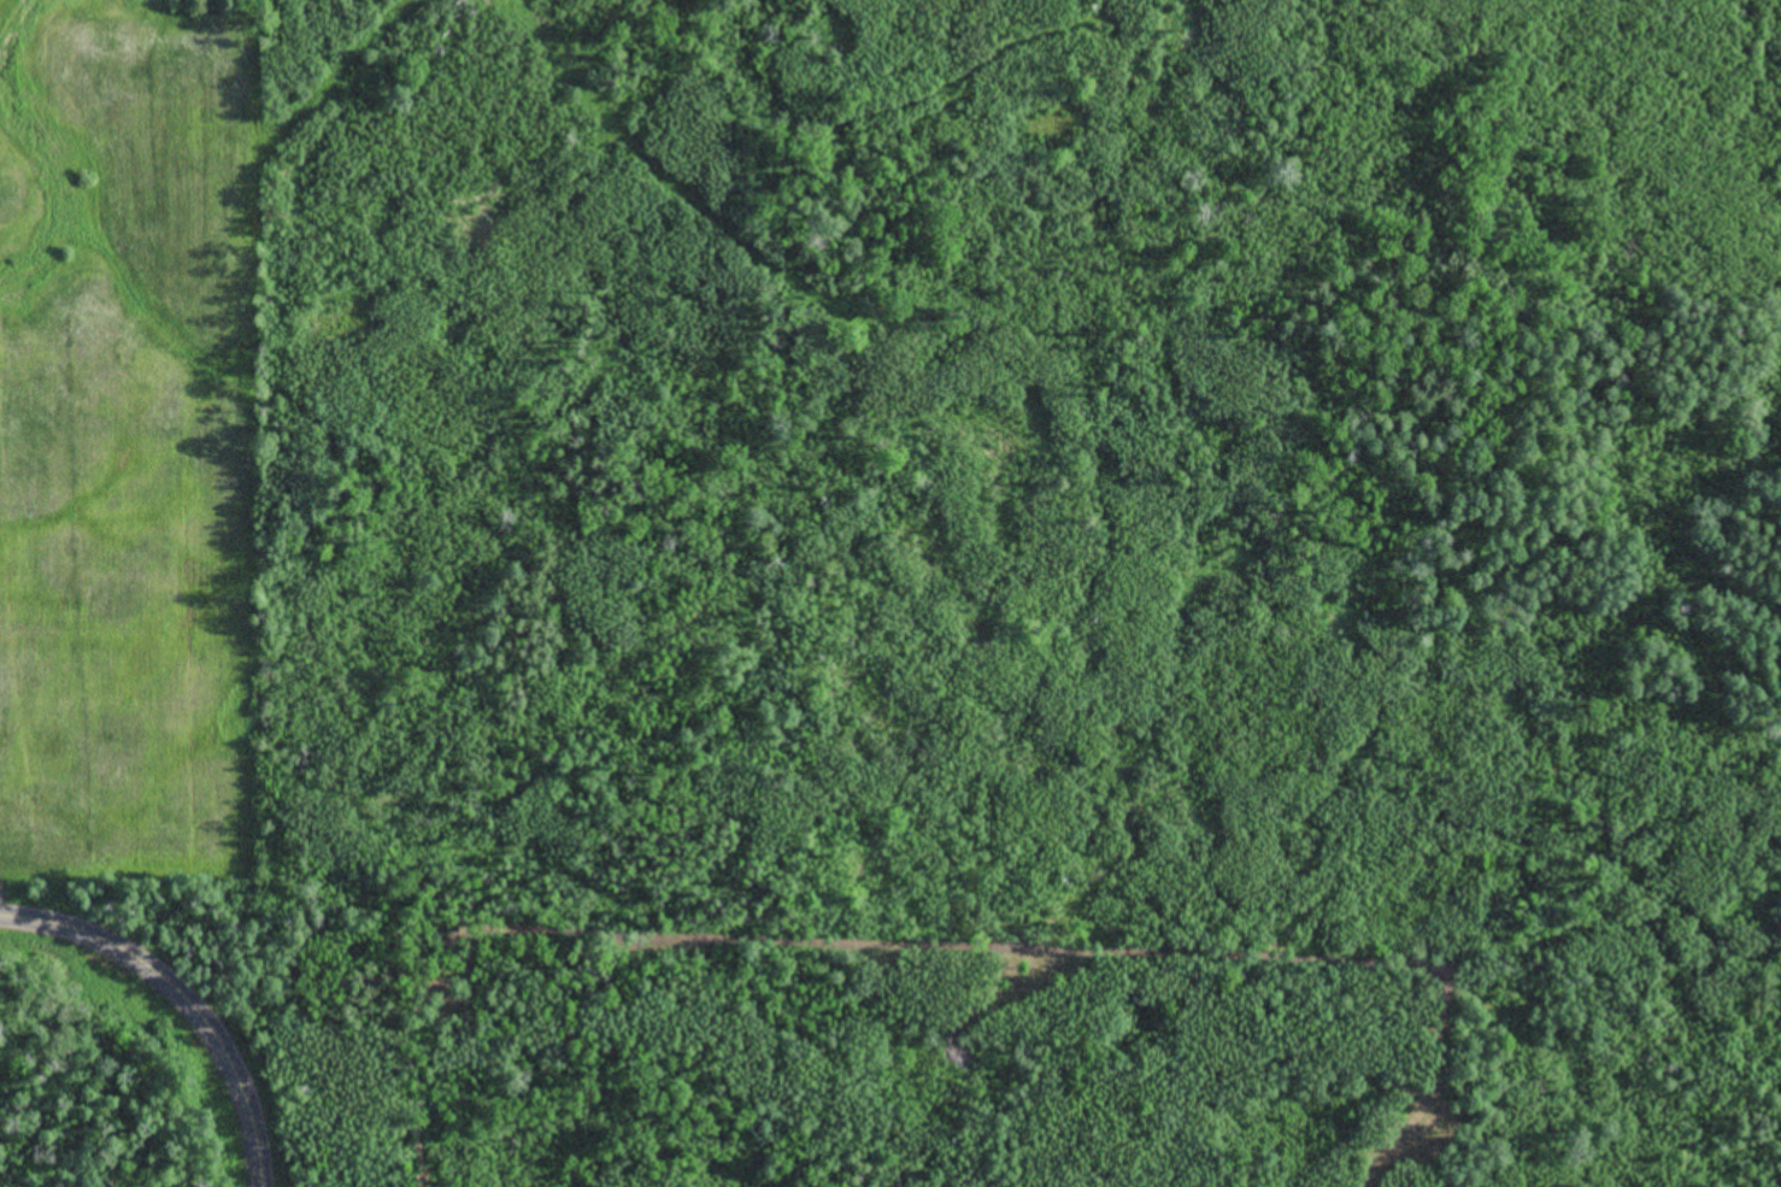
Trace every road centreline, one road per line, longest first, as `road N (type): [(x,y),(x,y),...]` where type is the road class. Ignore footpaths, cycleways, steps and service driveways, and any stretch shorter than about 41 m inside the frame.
road 1 (secondary): [(0,914),(54,916),(145,948),(206,999),(258,1088),(271,1186)]

